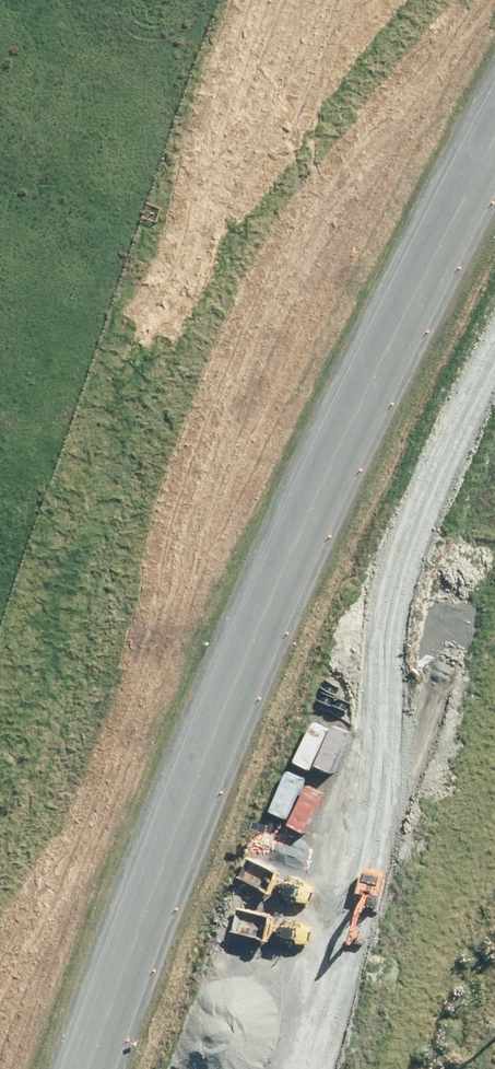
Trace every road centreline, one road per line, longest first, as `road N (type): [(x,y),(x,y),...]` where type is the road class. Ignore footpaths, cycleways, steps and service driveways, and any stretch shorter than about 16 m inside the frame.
road 1 (trunk): [(30,1068),(331,325),(494,16)]
road 2 (unclassified): [(76,1068),(148,859),(354,379),(494,104)]
road 3 (trunk): [(494,129),(364,376),(166,856),(90,1068)]

